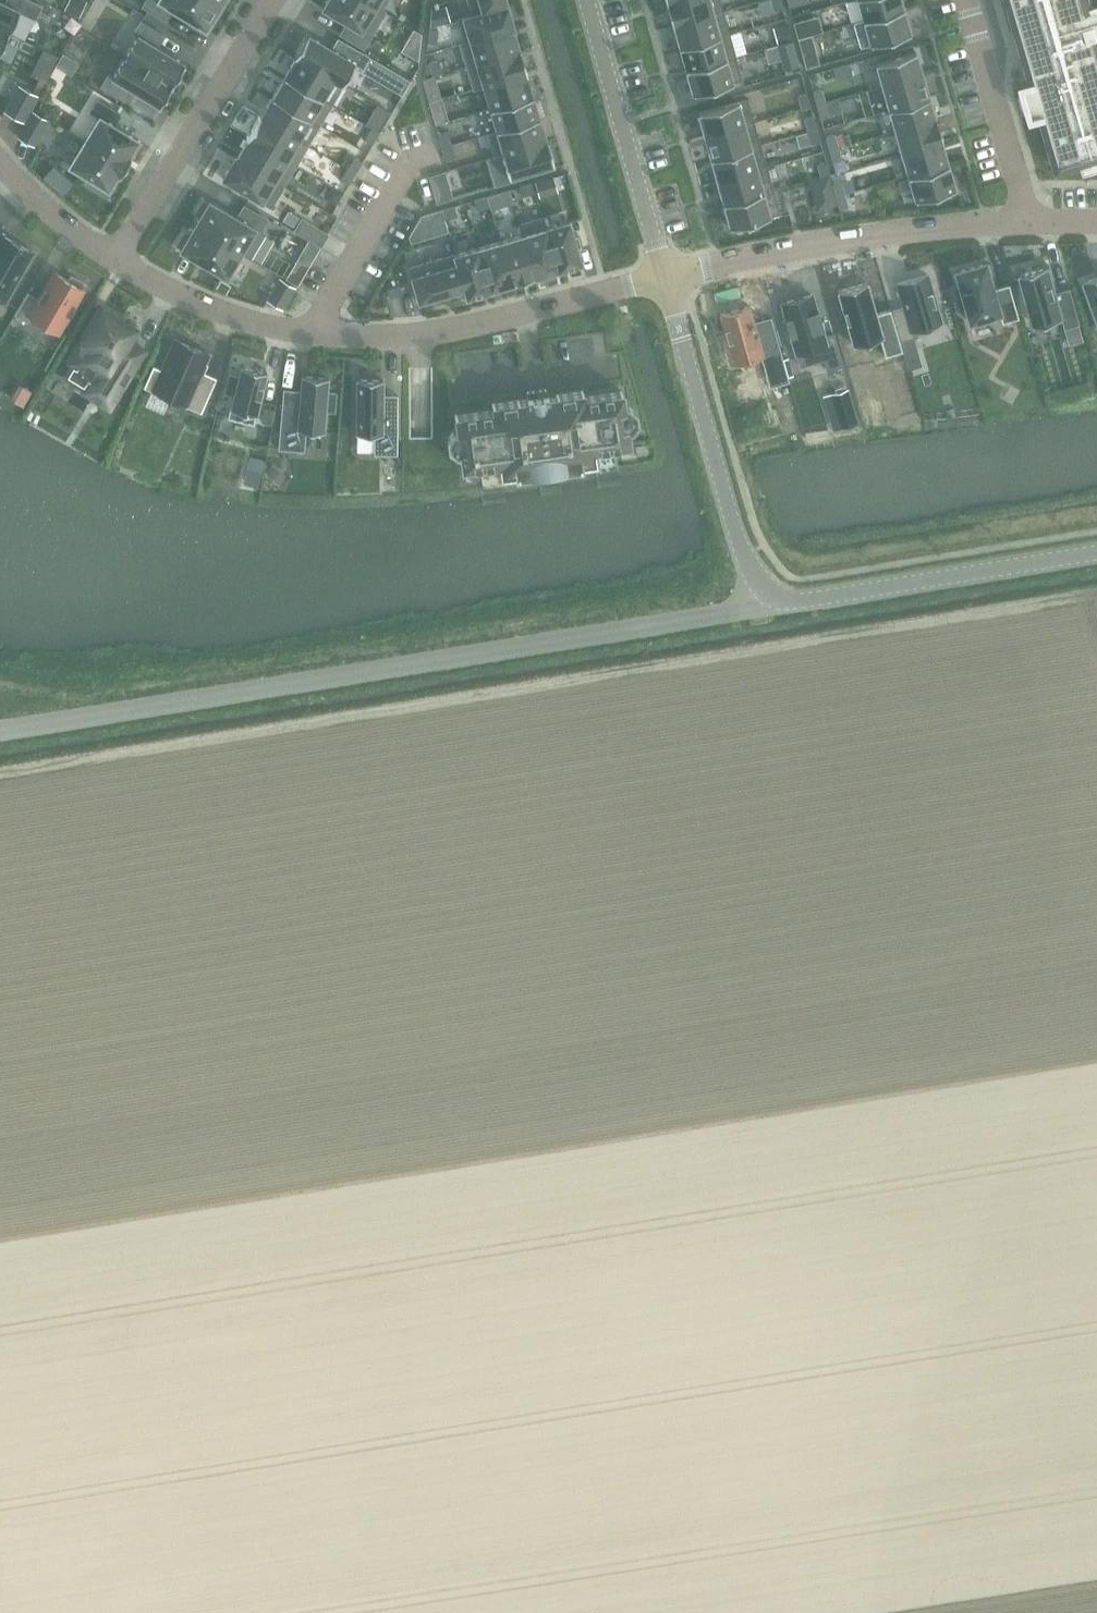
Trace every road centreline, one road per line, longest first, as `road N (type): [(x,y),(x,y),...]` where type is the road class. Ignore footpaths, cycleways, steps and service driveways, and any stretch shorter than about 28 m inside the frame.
road 1 (unclassified): [(0,732),(755,608)]
road 2 (residential): [(115,259),(230,316),(367,337),(468,328),(665,278)]
road 3 (residential): [(665,278),(878,238),(1029,223)]
road 4 (unclassified): [(755,608),(1096,552)]
road 5 (unclassified): [(755,608),(665,278)]
road 6 (residential): [(115,259),(273,0)]
road 7 (unclassified): [(665,278),(587,0)]
road 8 (residential): [(966,0),(1029,223)]
road 9 (residential): [(0,164),(115,259)]

